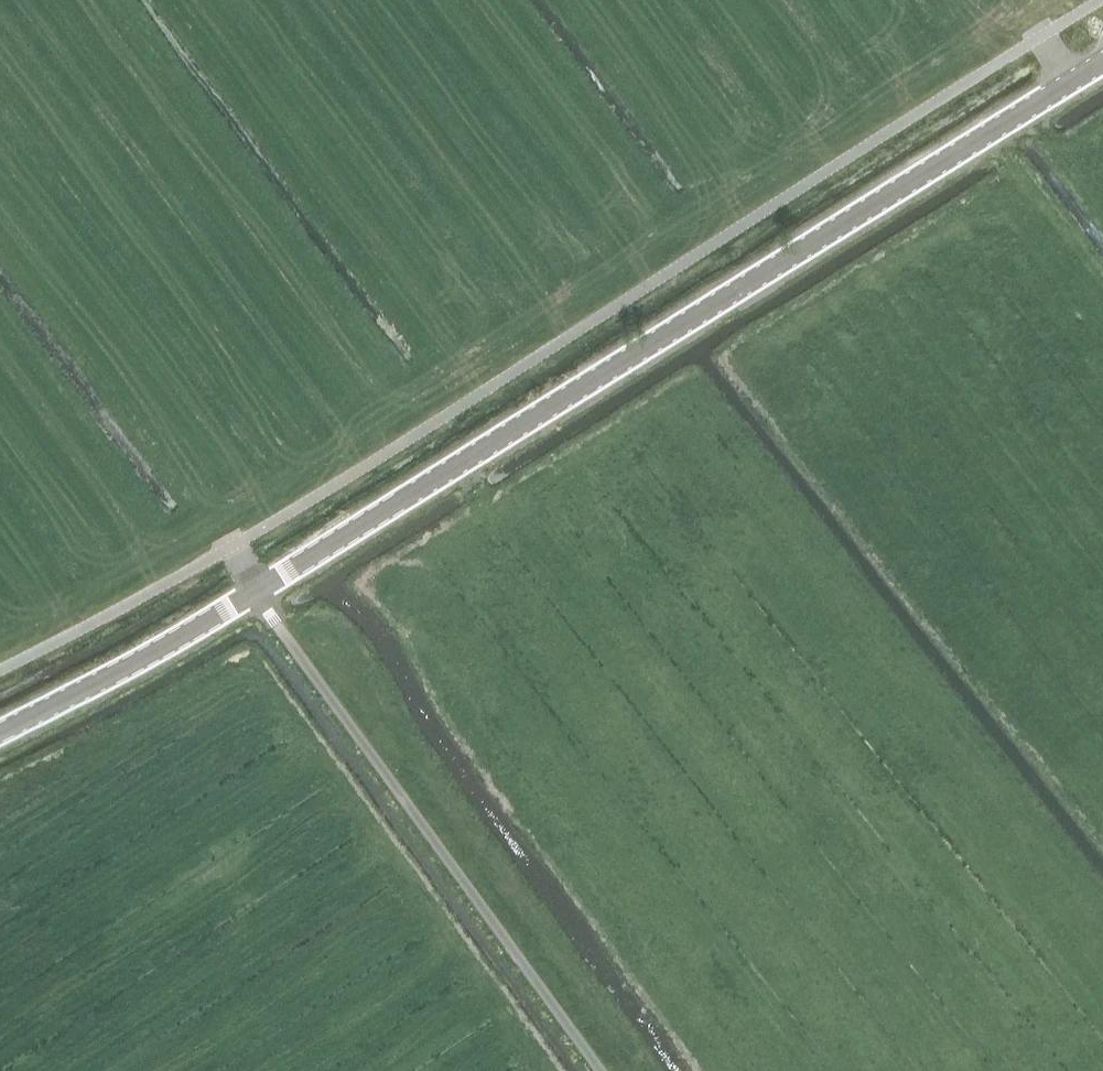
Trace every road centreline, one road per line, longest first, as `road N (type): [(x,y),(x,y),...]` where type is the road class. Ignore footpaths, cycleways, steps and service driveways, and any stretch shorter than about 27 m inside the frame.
road 1 (secondary): [(254,588),(1102,59)]
road 2 (unclassified): [(594,1070),(254,588)]
road 3 (secondary): [(0,731),(254,588)]

